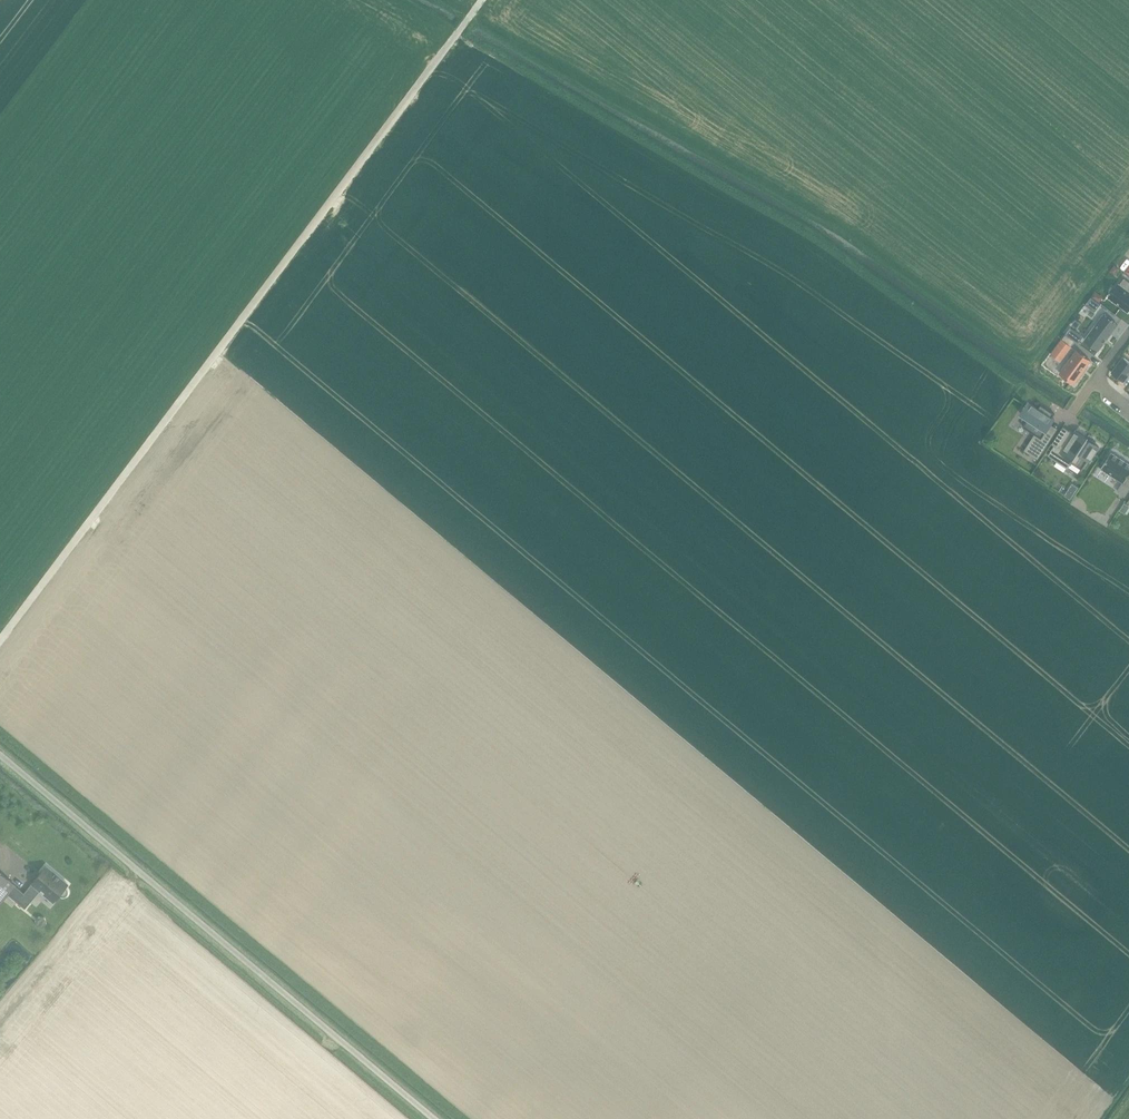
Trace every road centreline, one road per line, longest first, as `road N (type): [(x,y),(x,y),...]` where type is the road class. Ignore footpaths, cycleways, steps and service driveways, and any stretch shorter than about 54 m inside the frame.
road 1 (unclassified): [(0,639),(481,0)]
road 2 (unclassified): [(431,1118),(0,757)]

